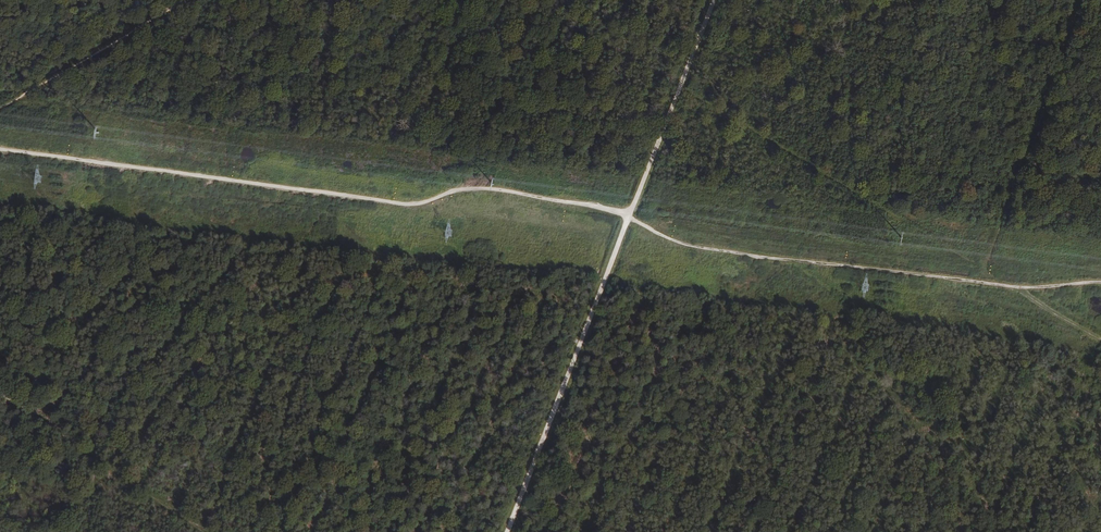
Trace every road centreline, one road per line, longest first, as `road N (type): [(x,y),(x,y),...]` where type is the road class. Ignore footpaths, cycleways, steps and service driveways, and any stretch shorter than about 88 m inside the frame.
road 1 (track): [(627,221),(482,193),(399,210),(0,156)]
road 2 (track): [(627,221),(692,251),(770,263),(1012,292),(1100,288)]
road 3 (track): [(508,531),(627,221)]
road 4 (track): [(627,221),(713,0)]
road 5 (track): [(0,114),(137,34)]

